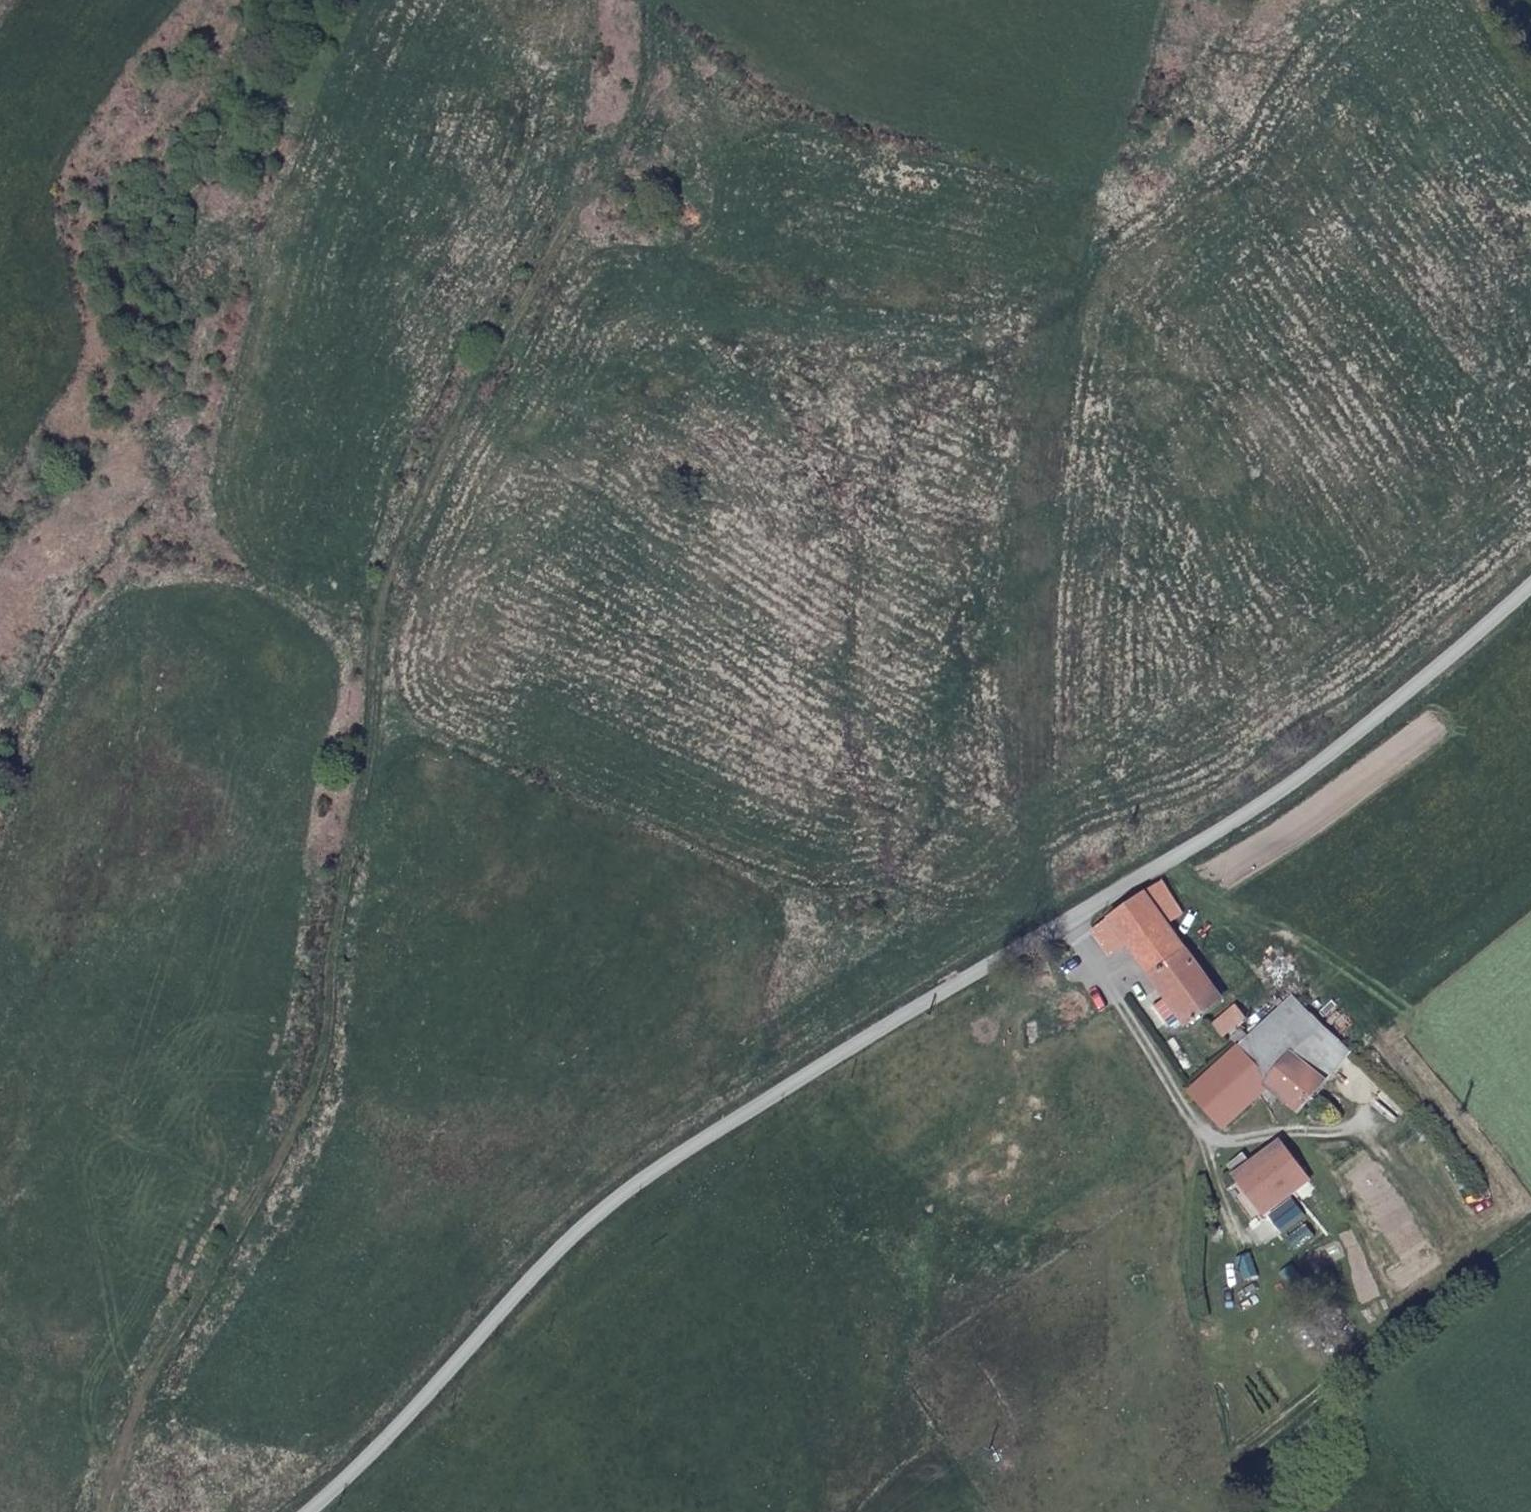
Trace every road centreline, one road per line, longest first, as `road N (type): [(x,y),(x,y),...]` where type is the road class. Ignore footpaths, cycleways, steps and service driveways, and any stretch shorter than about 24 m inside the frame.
road 1 (unclassified): [(1530,586),(1425,684),(1229,826),(722,1125),(565,1236),(301,1511)]

